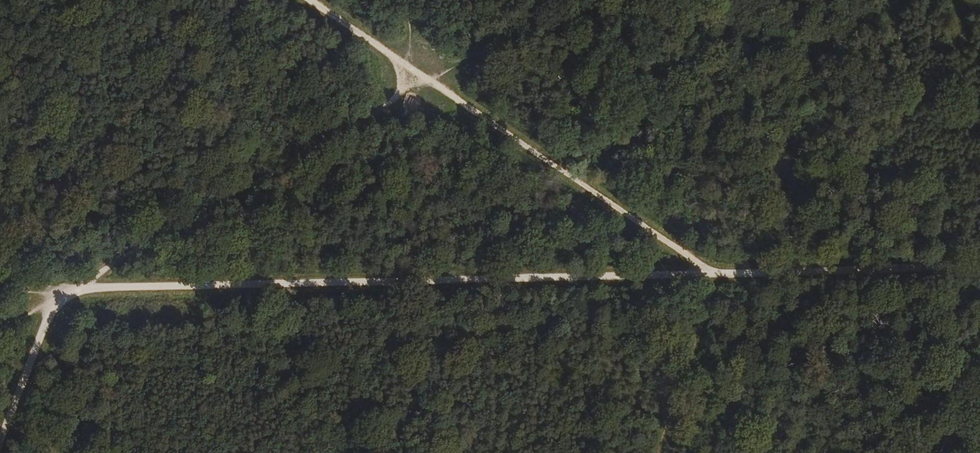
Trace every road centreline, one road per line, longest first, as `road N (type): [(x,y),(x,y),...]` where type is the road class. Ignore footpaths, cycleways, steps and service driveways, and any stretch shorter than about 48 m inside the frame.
road 1 (track): [(53,294),(979,268)]
road 2 (track): [(53,294),(423,84)]
road 3 (track): [(714,274),(423,84)]
road 4 (track): [(423,84),(299,0)]
road 5 (track): [(0,432),(53,294)]

